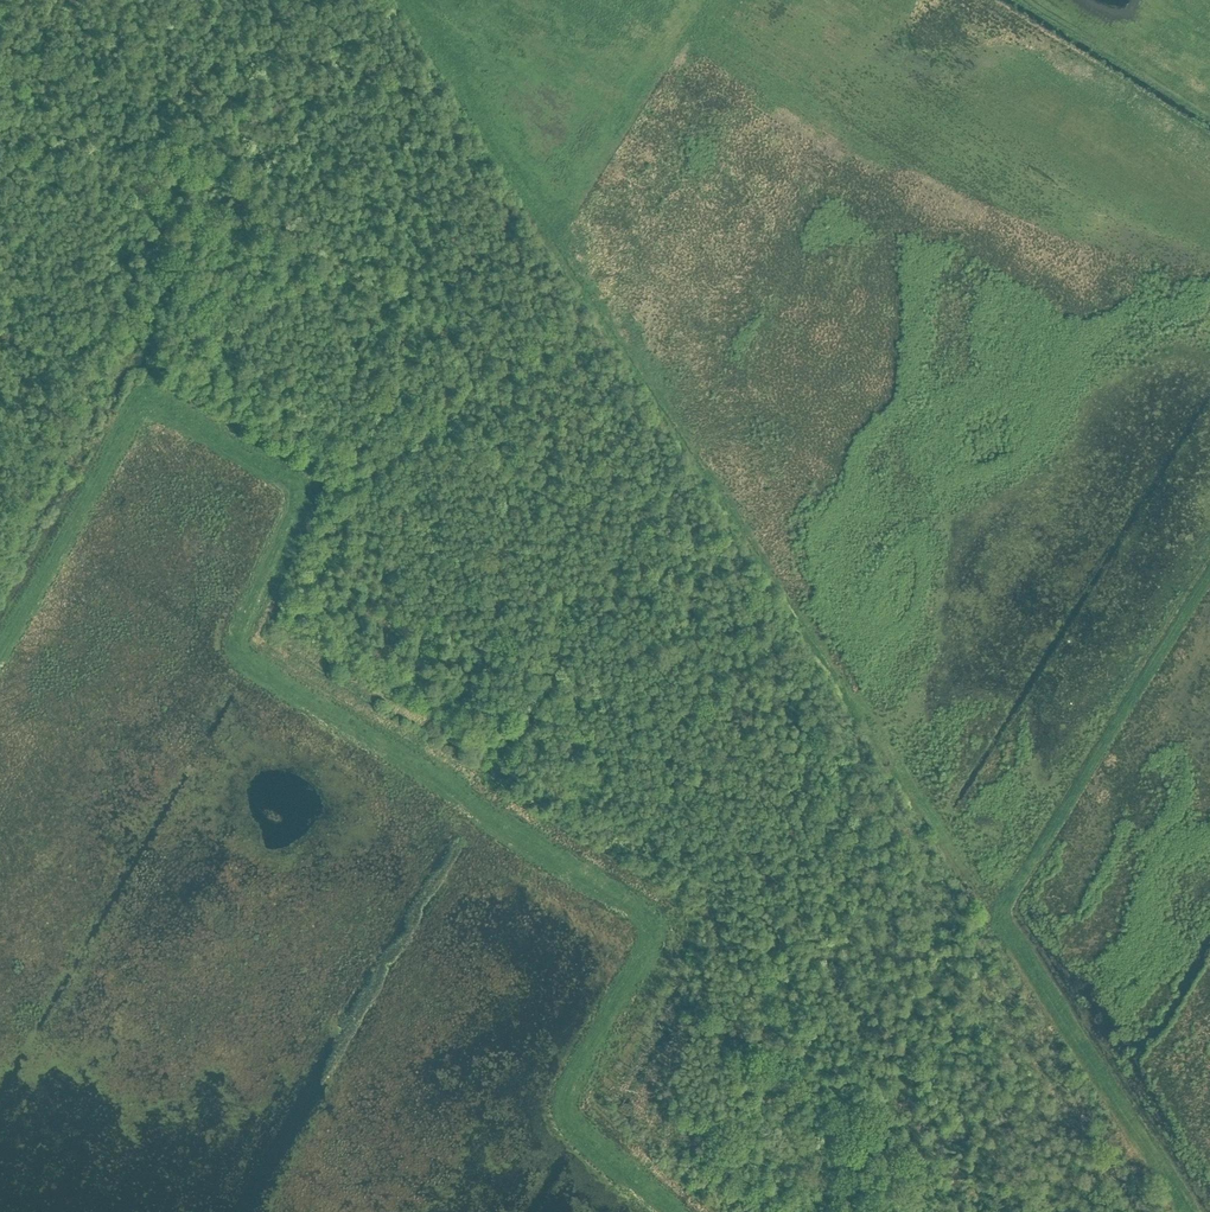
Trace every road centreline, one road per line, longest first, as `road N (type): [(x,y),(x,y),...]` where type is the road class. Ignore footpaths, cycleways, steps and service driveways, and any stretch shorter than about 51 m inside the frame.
road 1 (track): [(1209,573),(1002,902)]

